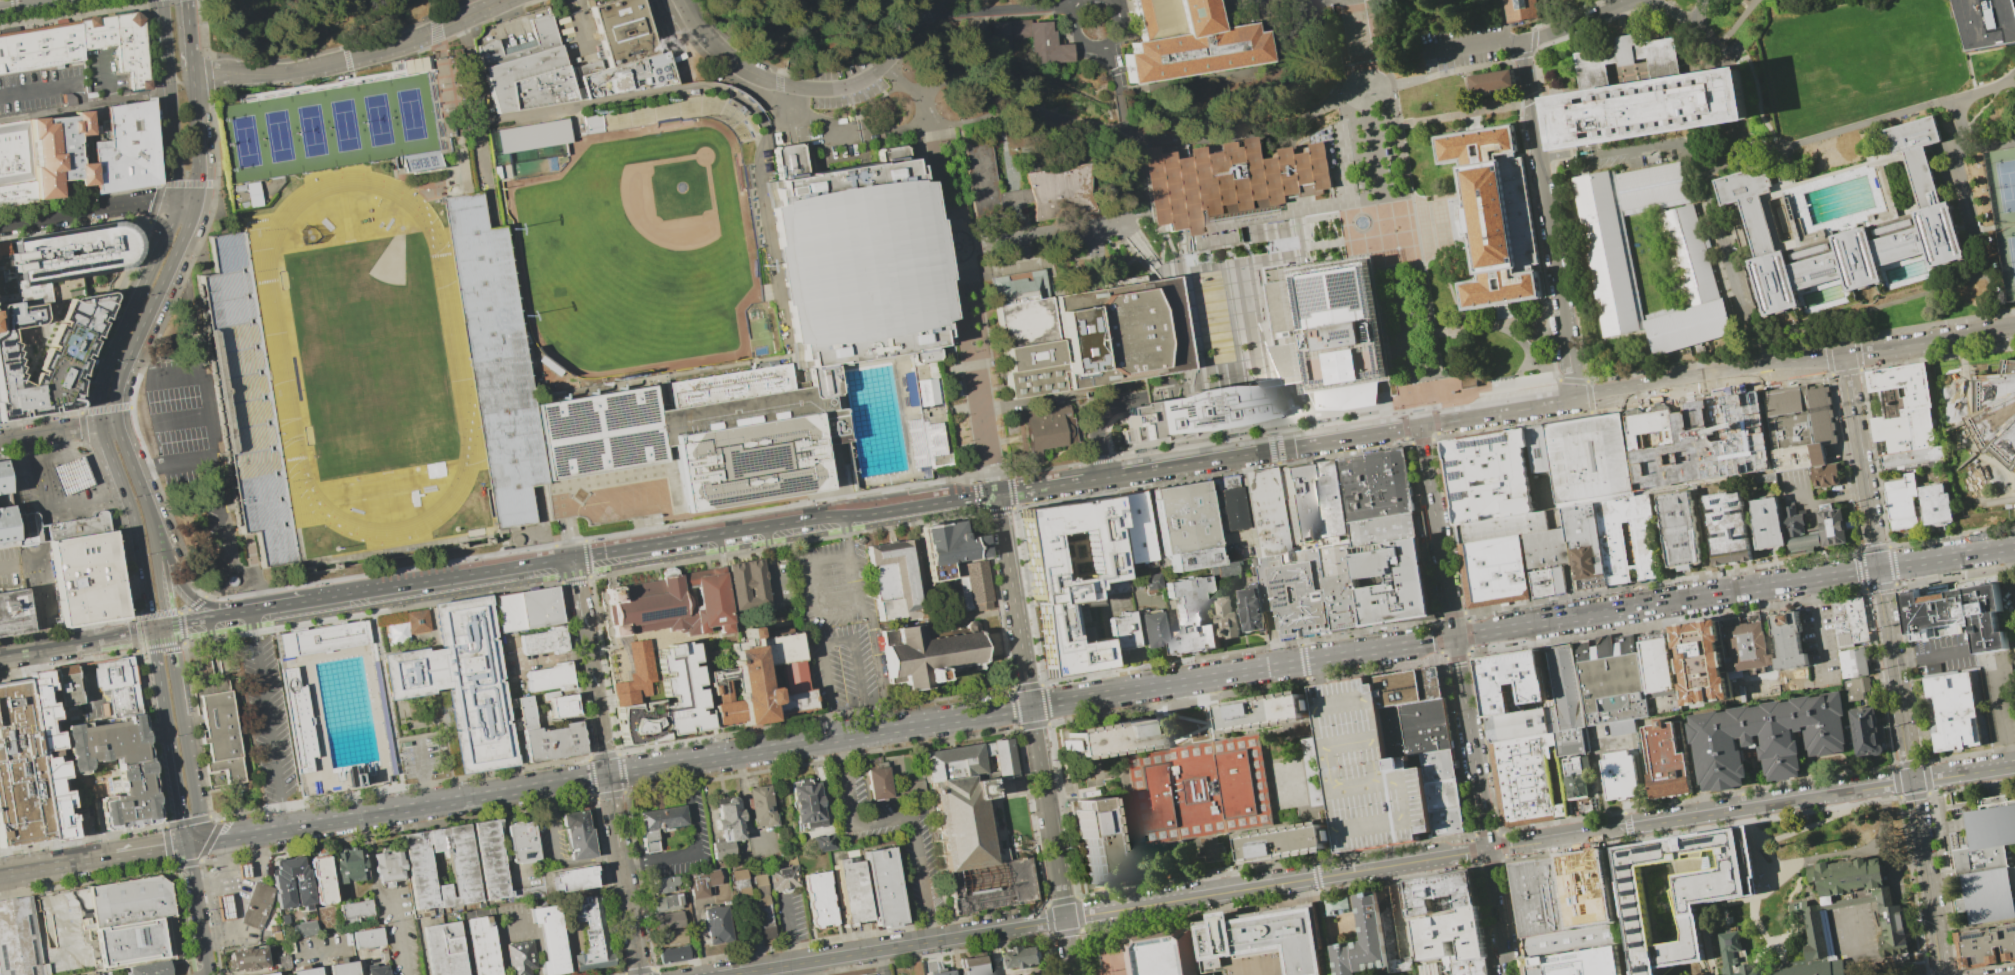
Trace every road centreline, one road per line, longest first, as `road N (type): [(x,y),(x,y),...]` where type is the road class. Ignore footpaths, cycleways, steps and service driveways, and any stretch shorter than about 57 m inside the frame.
road 1 (tertiary): [(1031,706),(2014,546)]
road 2 (secondary): [(211,839),(1031,706)]
road 3 (residential): [(711,974),(1489,849)]
road 4 (residential): [(1489,849),(2014,764)]
road 5 (tertiary): [(2014,329),(1576,401)]
road 6 (residential): [(1879,568),(1943,974)]
road 7 (tertiary): [(117,423),(119,379),(195,204),(192,66)]
road 8 (secondary): [(675,537),(322,599)]
road 9 (residential): [(619,856),(571,555)]
road 10 (secondary): [(1031,706),(1075,974)]
road 11 (tertiary): [(176,202),(106,368),(101,426)]
road 12 (secondary): [(996,495),(781,520)]
road 13 (secondary): [(1489,849),(1454,637)]
road 14 (residential): [(1844,357),(1879,568)]
road 15 (tertiary): [(996,495),(1031,706)]
road 16 (secondary): [(1454,637),(1420,426)]
road 17 (secondary): [(1420,426),(1212,460)]
road 18 (tertiary): [(161,0),(176,202)]
road 19 (tertiary): [(184,844),(197,818),(175,666)]
road 20 (residential): [(176,202),(0,226)]
road 21 (tertiary): [(1576,401),(1420,426)]
road 22 (tertiary): [(101,426),(143,569)]
road 23 (secondary): [(264,608),(199,603),(156,535)]
road 24 (residential): [(184,844),(206,974)]
road 25 (secondary): [(1509,974),(1489,849)]

